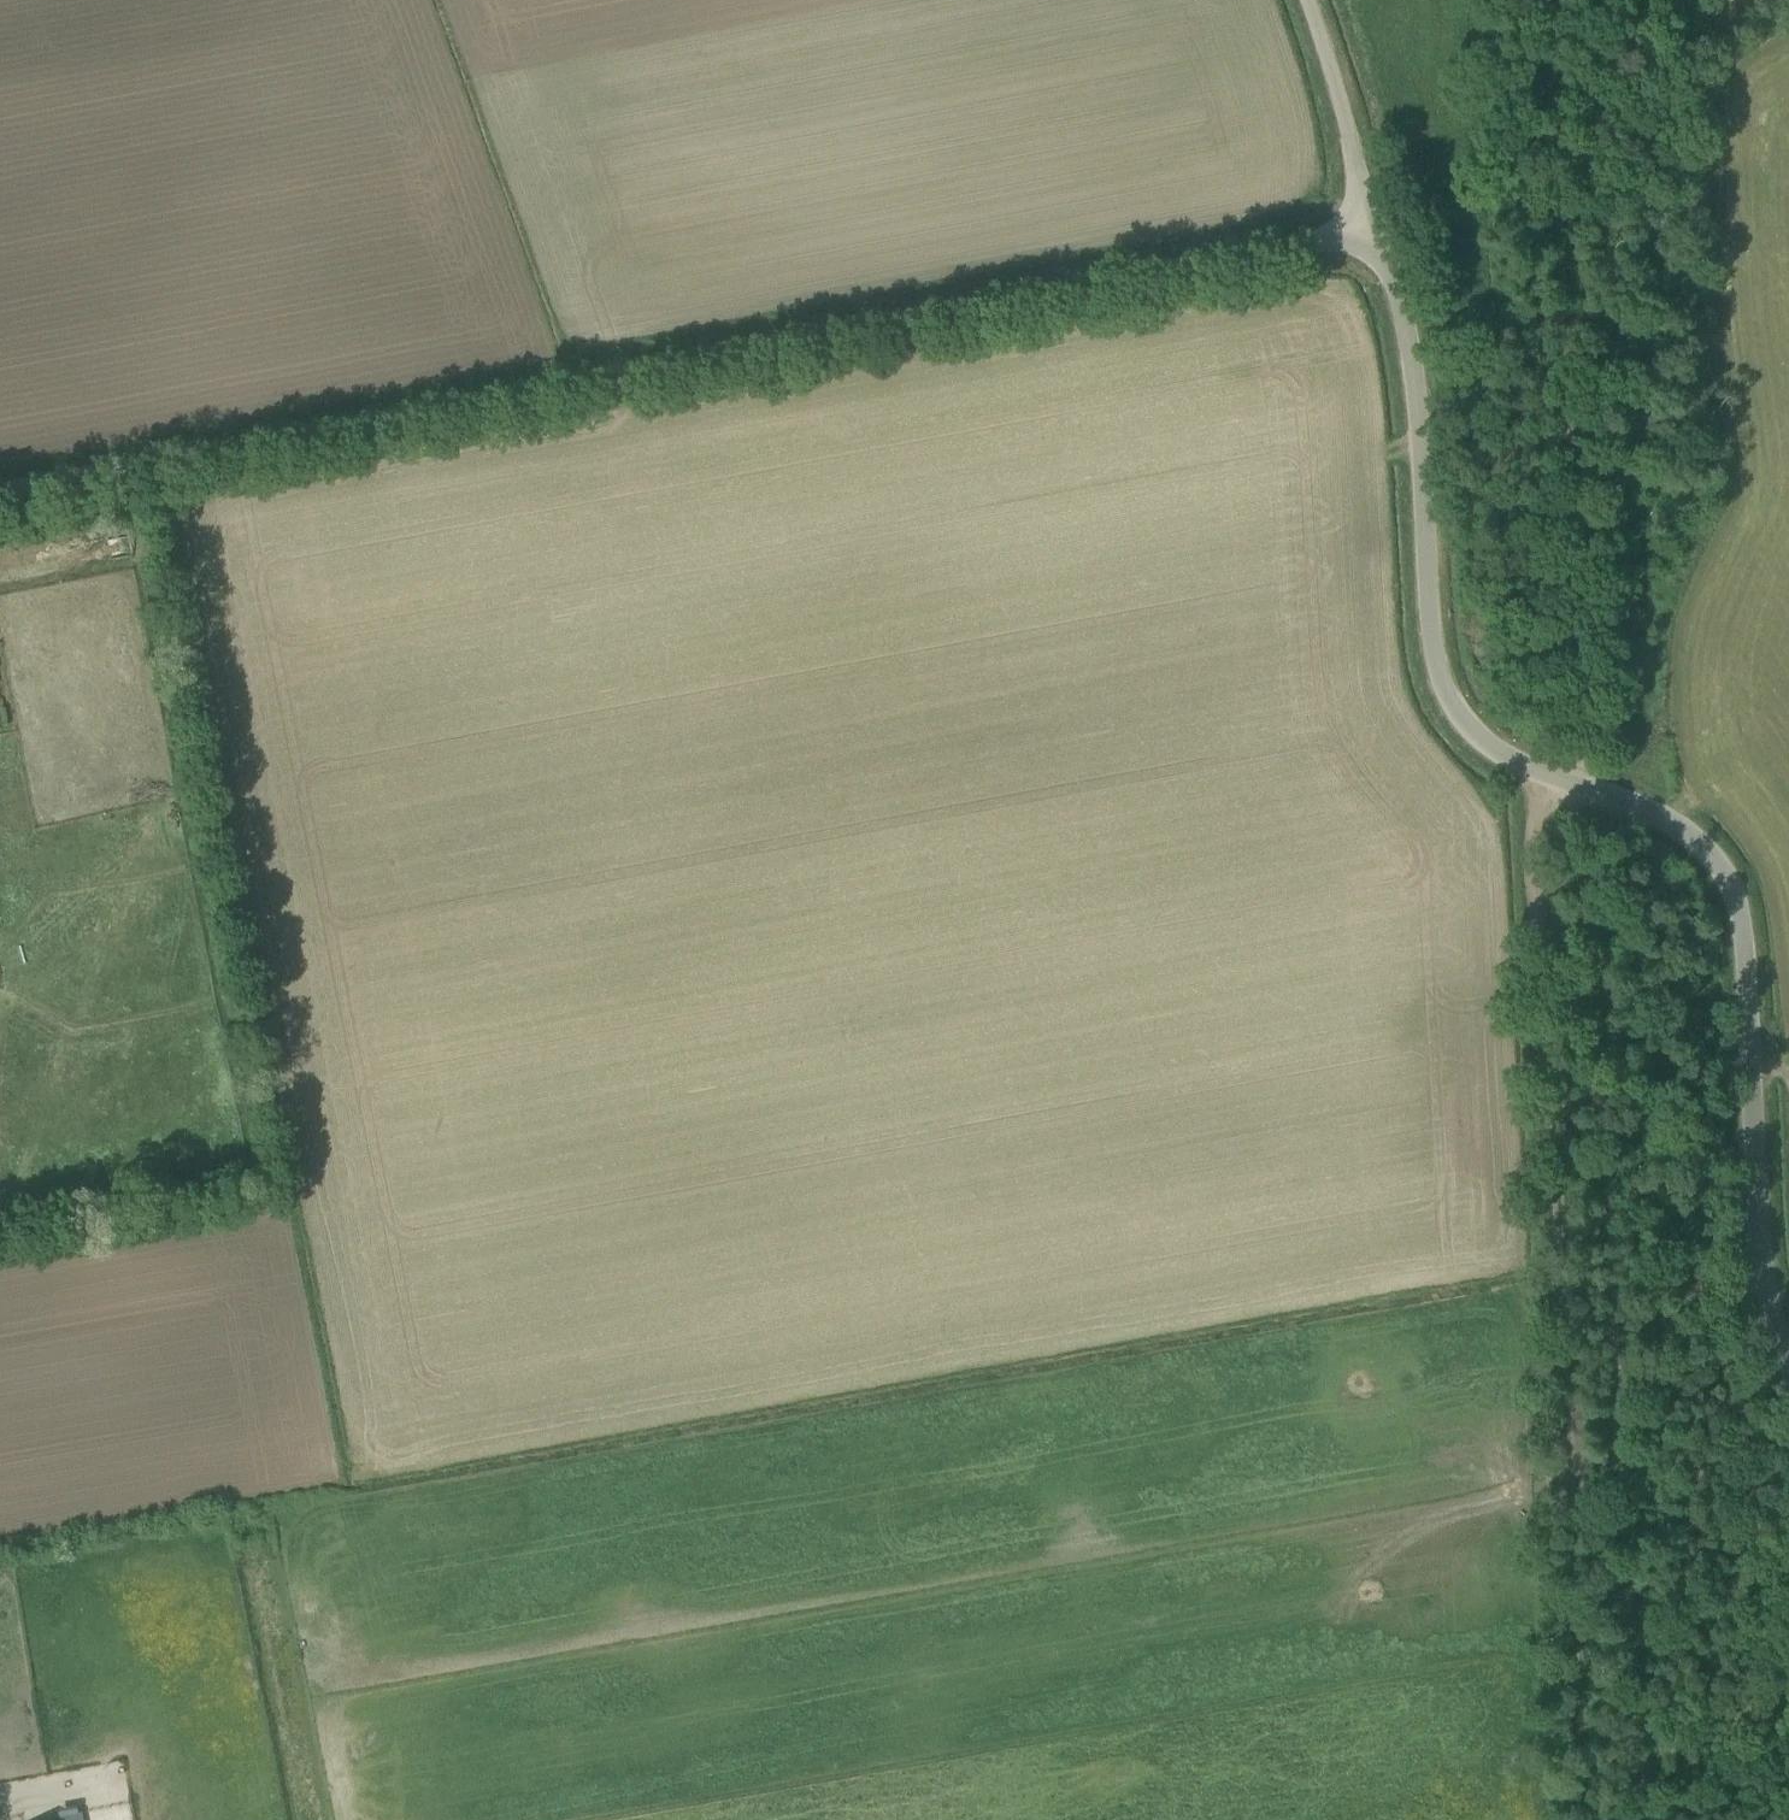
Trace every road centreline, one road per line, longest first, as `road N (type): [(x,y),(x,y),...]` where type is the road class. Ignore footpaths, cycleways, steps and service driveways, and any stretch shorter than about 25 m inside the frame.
road 1 (unclassified): [(0,492),(1311,246),(1357,248)]
road 2 (unclassified): [(1788,1375),(1772,1327),(1762,1248),(1736,903),(1719,868),(1693,843),(1650,815),(1478,747),(1451,710),(1428,642),(1407,339),(1386,271),(1357,248)]
road 3 (unclassified): [(1357,248),(1358,200),(1331,80),(1302,0)]

